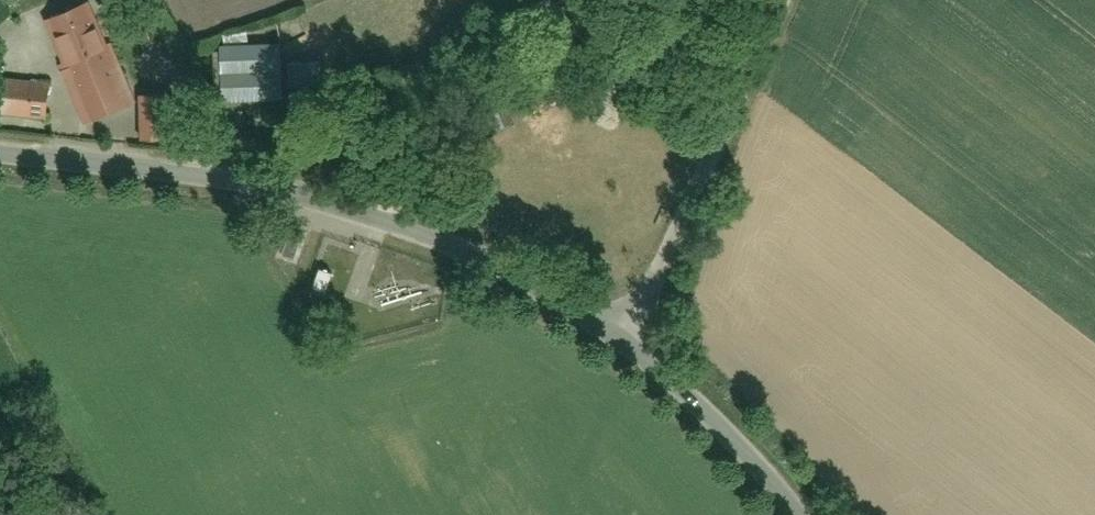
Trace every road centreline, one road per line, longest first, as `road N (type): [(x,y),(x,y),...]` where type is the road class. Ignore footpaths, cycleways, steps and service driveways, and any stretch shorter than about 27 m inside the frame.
road 1 (tertiary): [(633,348),(417,229),(273,187),(0,158)]
road 2 (unclassified): [(781,0),(714,139),(633,348)]
road 3 (tertiary): [(796,514),(633,348)]

